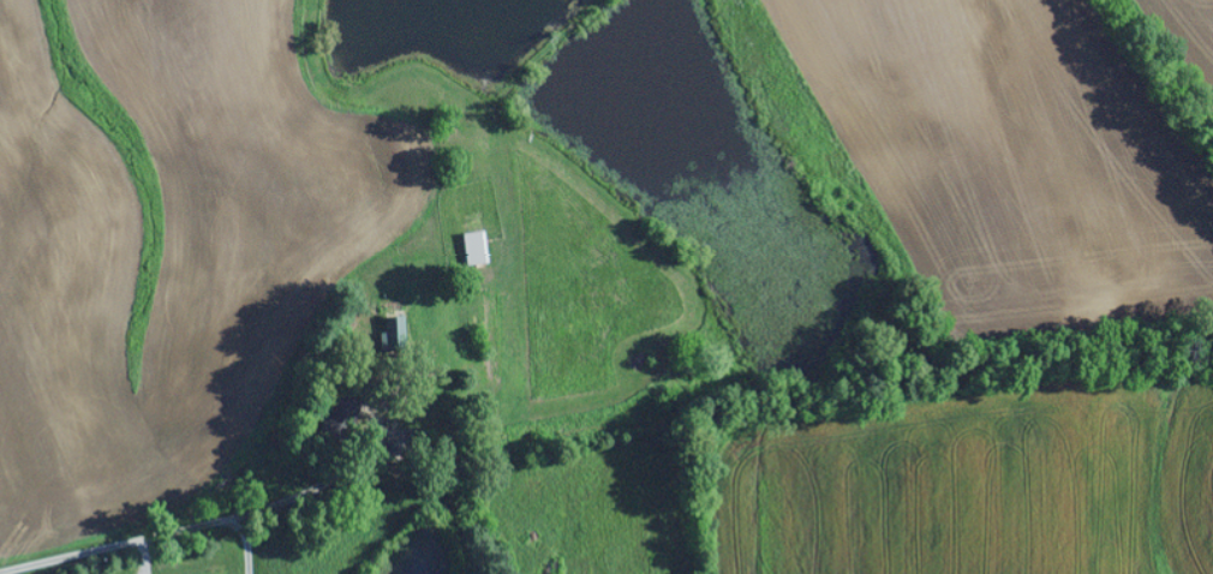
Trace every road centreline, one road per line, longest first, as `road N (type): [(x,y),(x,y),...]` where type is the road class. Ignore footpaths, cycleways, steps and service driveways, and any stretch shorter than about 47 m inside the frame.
road 1 (residential): [(508,383),(0,551)]
road 2 (residential): [(315,447),(326,573)]

